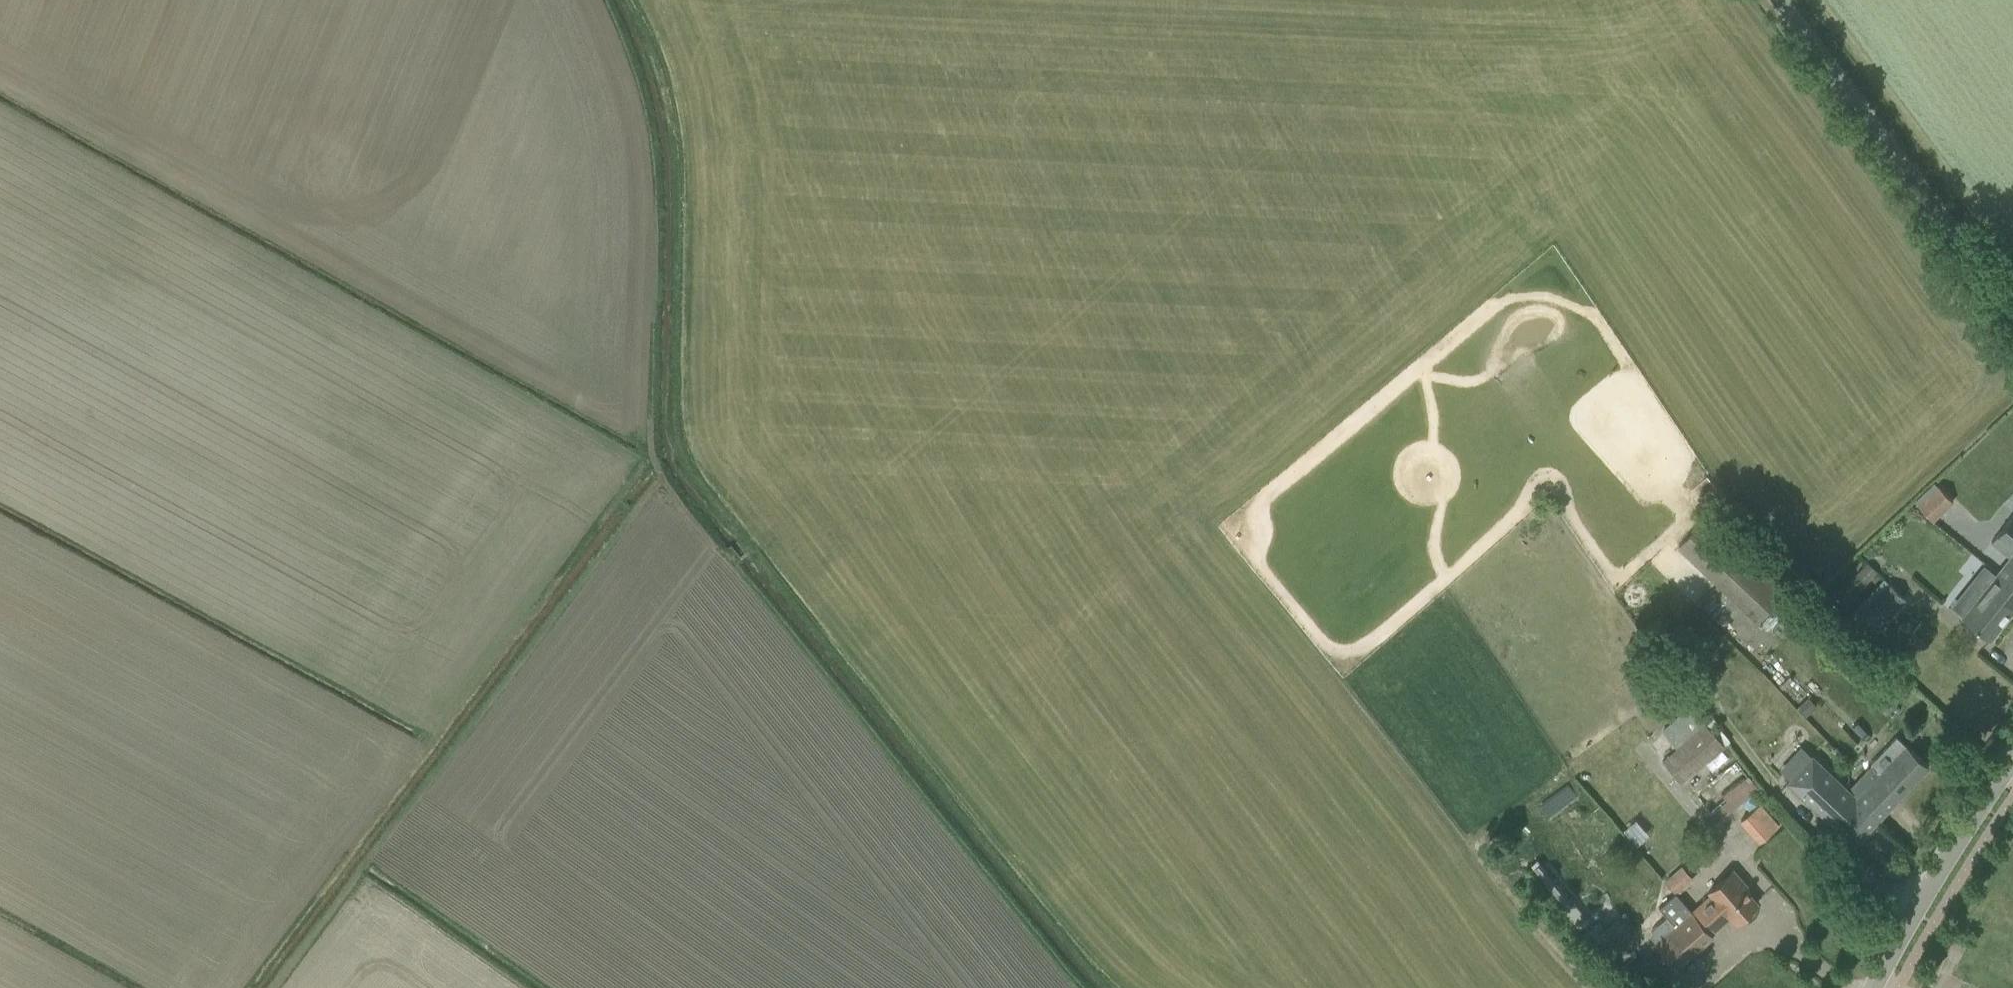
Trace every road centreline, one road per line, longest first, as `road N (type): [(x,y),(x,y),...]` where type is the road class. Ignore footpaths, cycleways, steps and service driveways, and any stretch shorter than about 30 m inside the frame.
road 1 (unclassified): [(2012,311),(1780,0)]
road 2 (tertiary): [(1876,987),(2009,764)]

